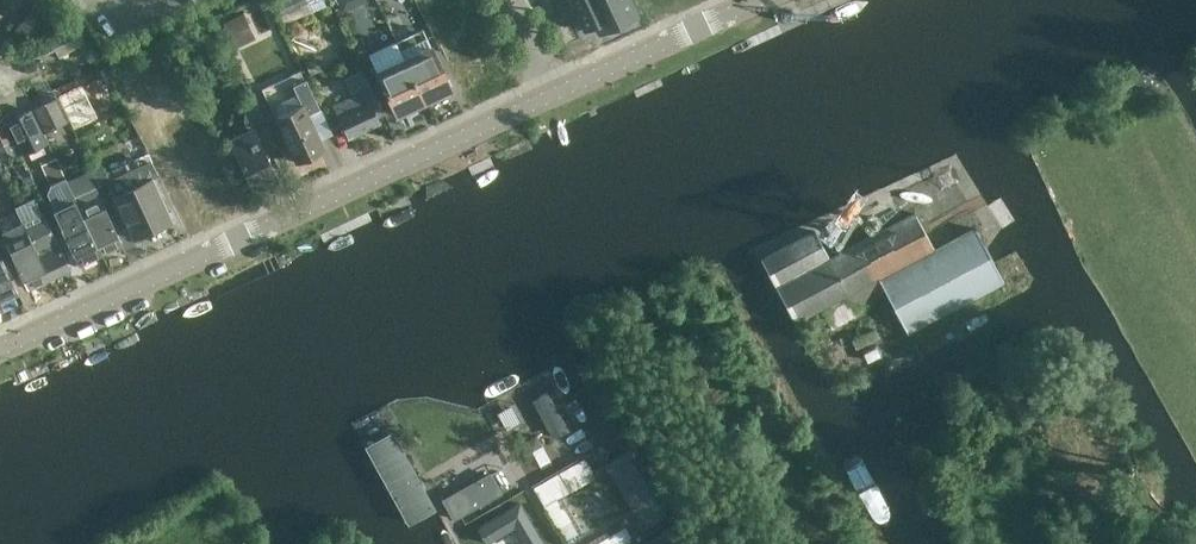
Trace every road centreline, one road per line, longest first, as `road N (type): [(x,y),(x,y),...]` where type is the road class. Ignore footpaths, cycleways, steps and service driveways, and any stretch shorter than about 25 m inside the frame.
road 1 (unclassified): [(0,352),(556,96)]
road 2 (unclassified): [(556,96),(765,0)]

